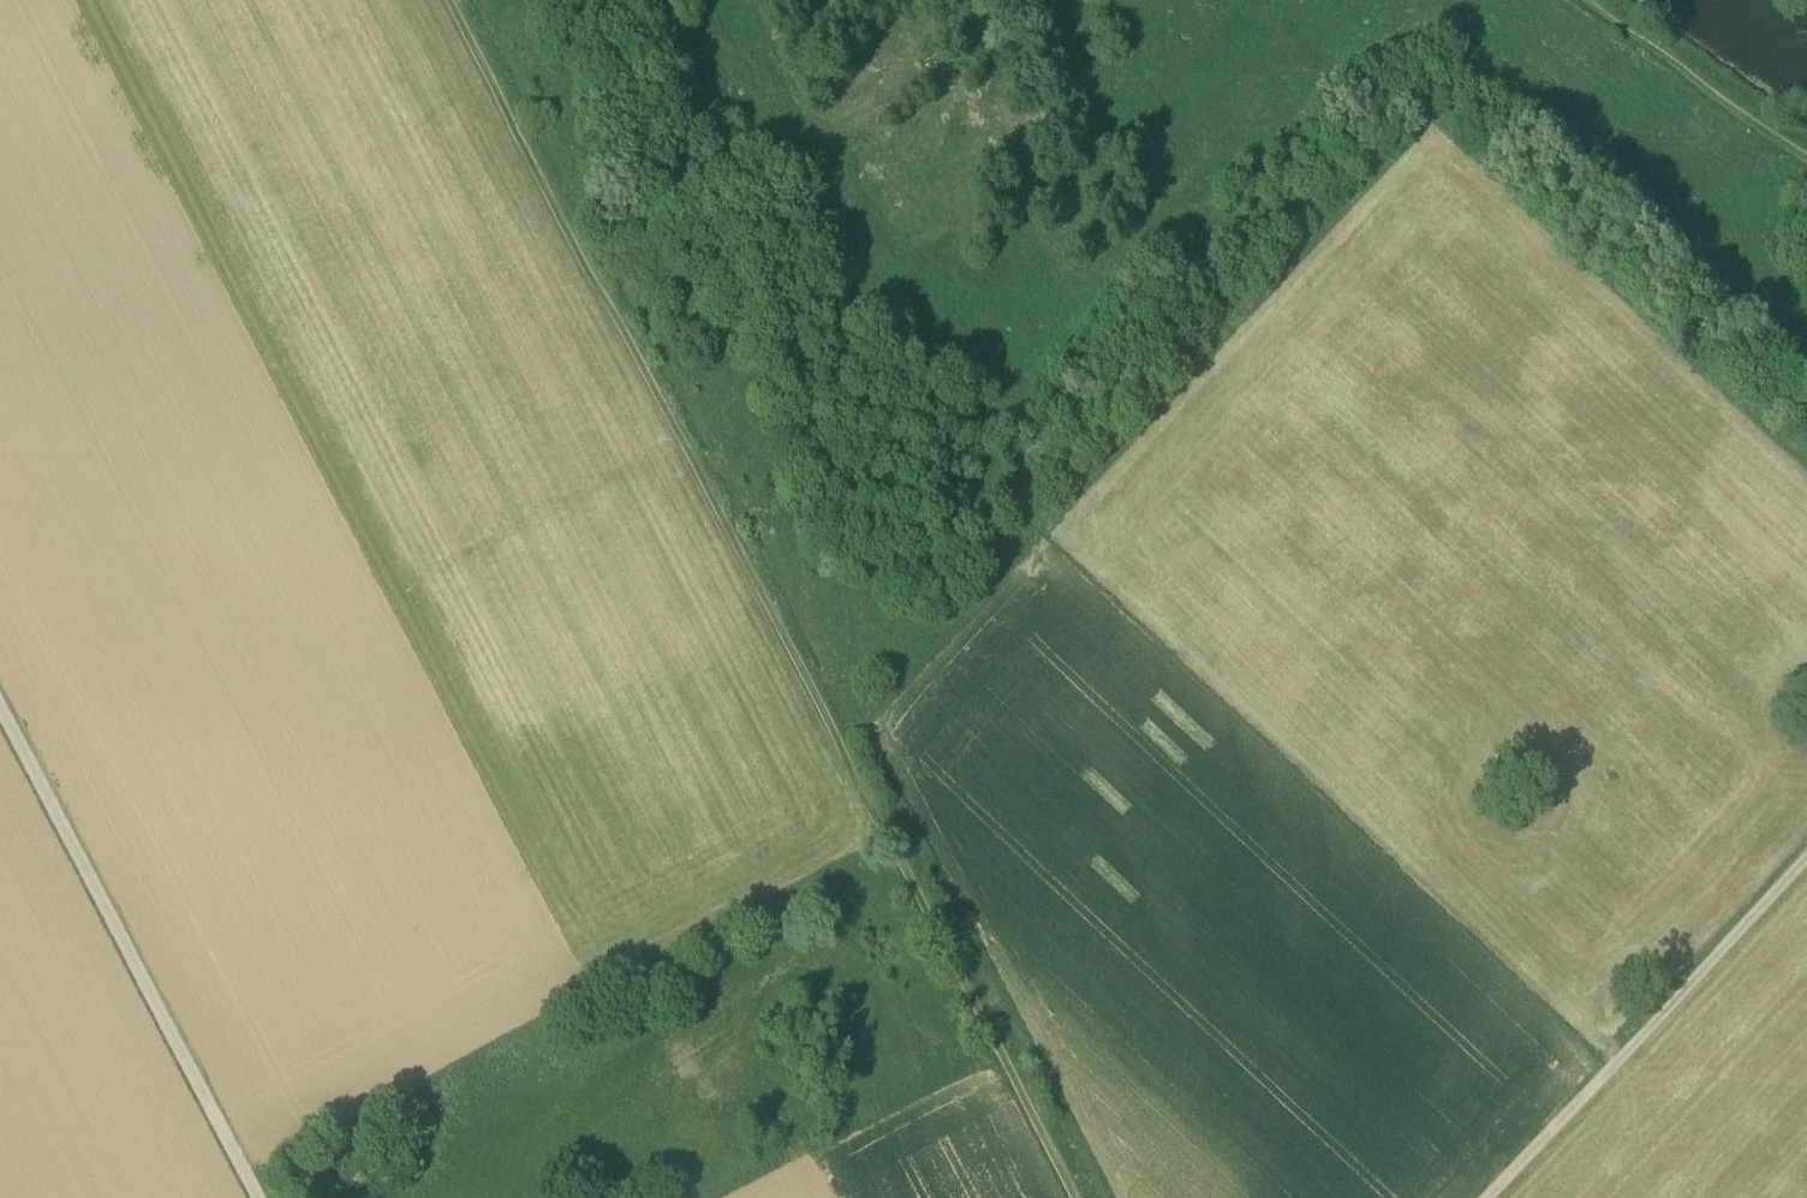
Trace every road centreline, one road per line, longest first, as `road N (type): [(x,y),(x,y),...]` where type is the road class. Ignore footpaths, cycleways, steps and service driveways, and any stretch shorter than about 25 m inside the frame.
road 1 (track): [(448,0),(1072,1197)]
road 2 (track): [(0,703),(254,1197)]
road 3 (track): [(1525,1197),(1806,899)]
road 4 (track): [(1578,0),(1806,159)]

